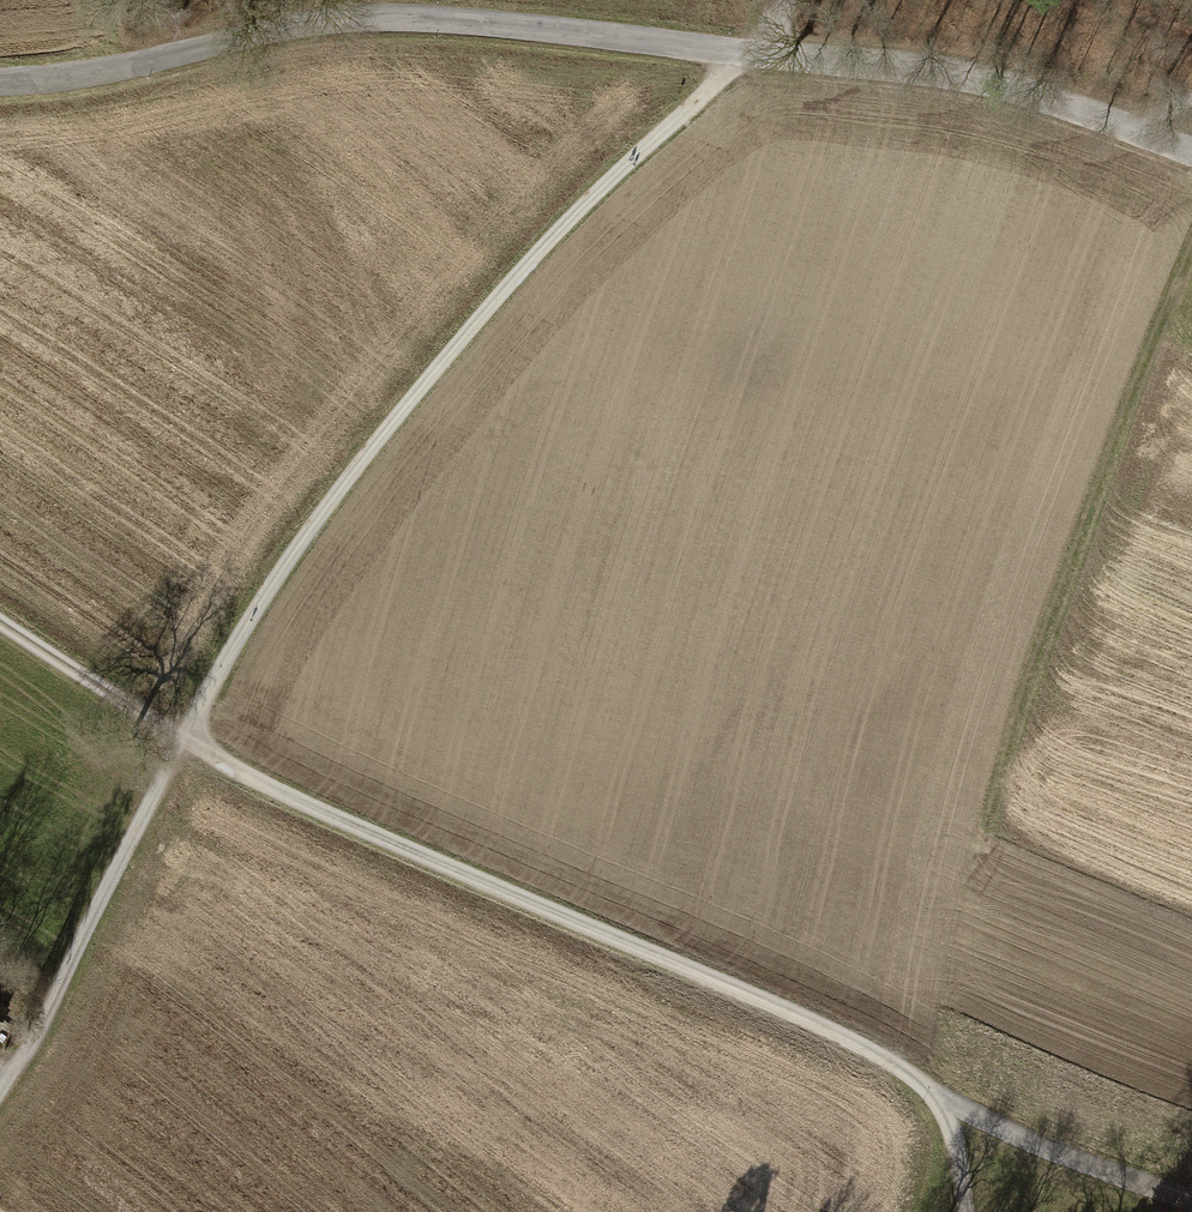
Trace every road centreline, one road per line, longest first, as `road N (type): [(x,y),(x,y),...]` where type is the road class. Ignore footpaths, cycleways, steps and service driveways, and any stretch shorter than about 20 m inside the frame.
road 1 (unclassified): [(0,80),(104,71),(291,26),(452,19),(975,77),(1191,150)]
road 2 (track): [(783,0),(754,54),(599,186),(387,424),(284,563),(182,737)]
road 3 (track): [(182,737),(480,883),(801,1014),(870,1049),(941,1099)]
road 4 (track): [(0,1086),(37,1030),(182,737)]
road 5 (track): [(941,1099),(1191,1201)]
road 6 (track): [(182,737),(0,622)]

